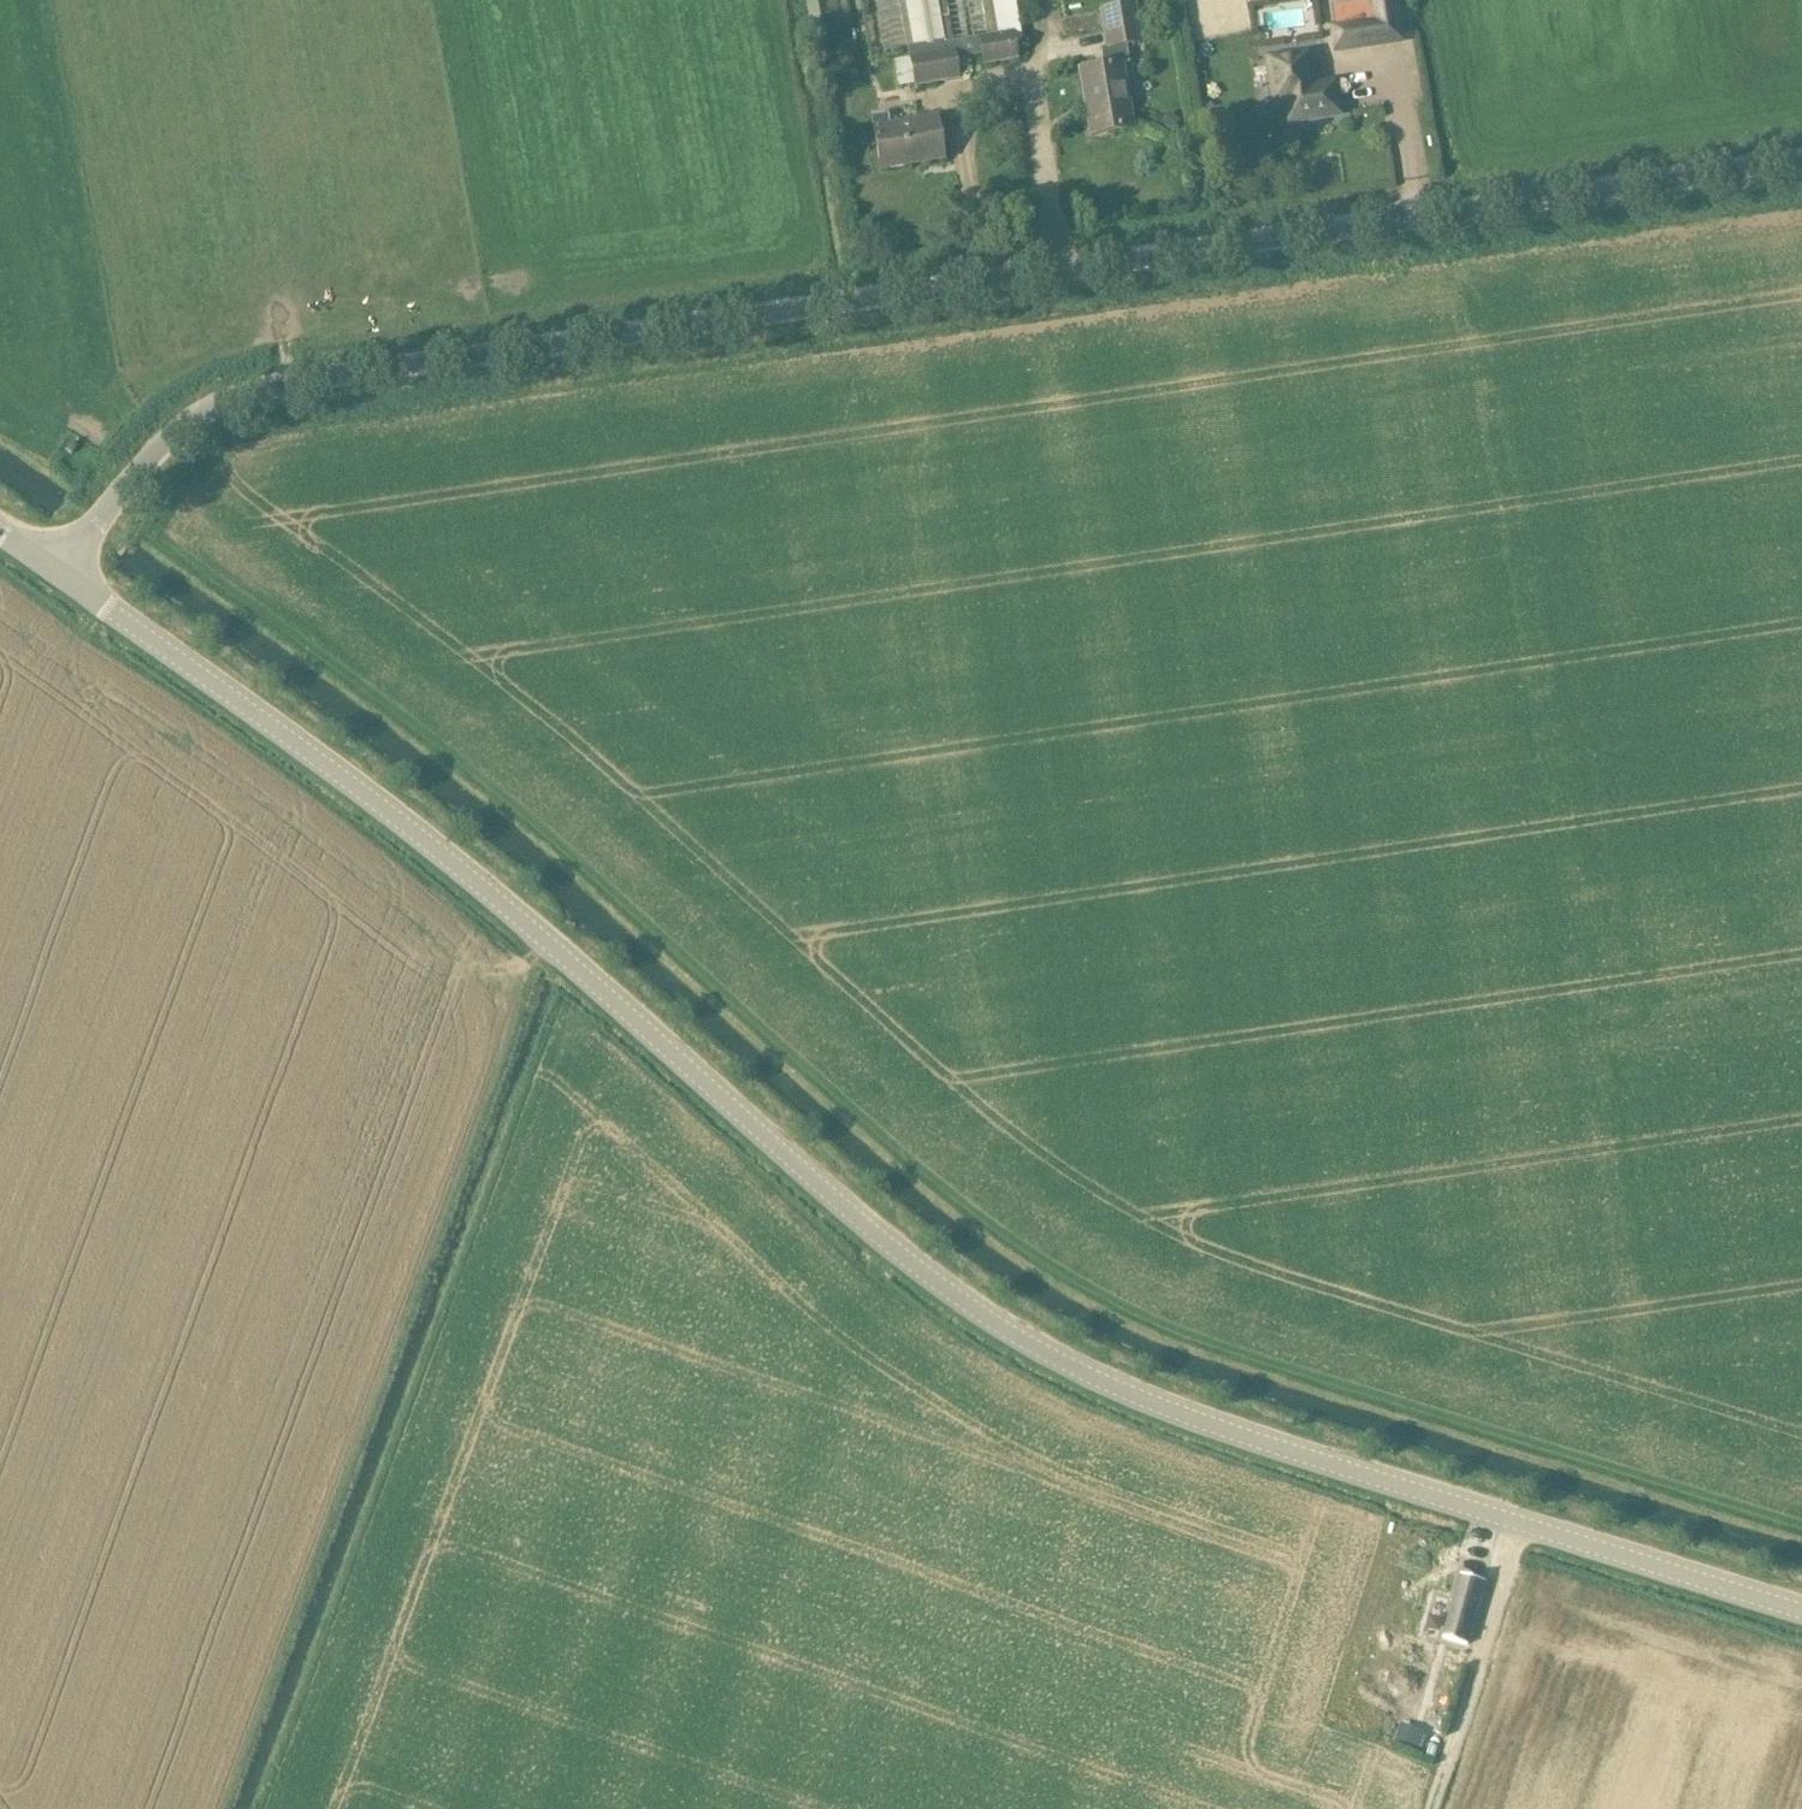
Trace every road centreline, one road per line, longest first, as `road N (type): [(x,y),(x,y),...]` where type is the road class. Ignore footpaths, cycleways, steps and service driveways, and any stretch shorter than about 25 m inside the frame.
road 1 (tertiary): [(70,578),(449,859),(870,1231),(1005,1336),(1138,1400),(1801,1611)]
road 2 (unclassified): [(70,578),(117,505),(190,424),(277,390),(1801,179)]

